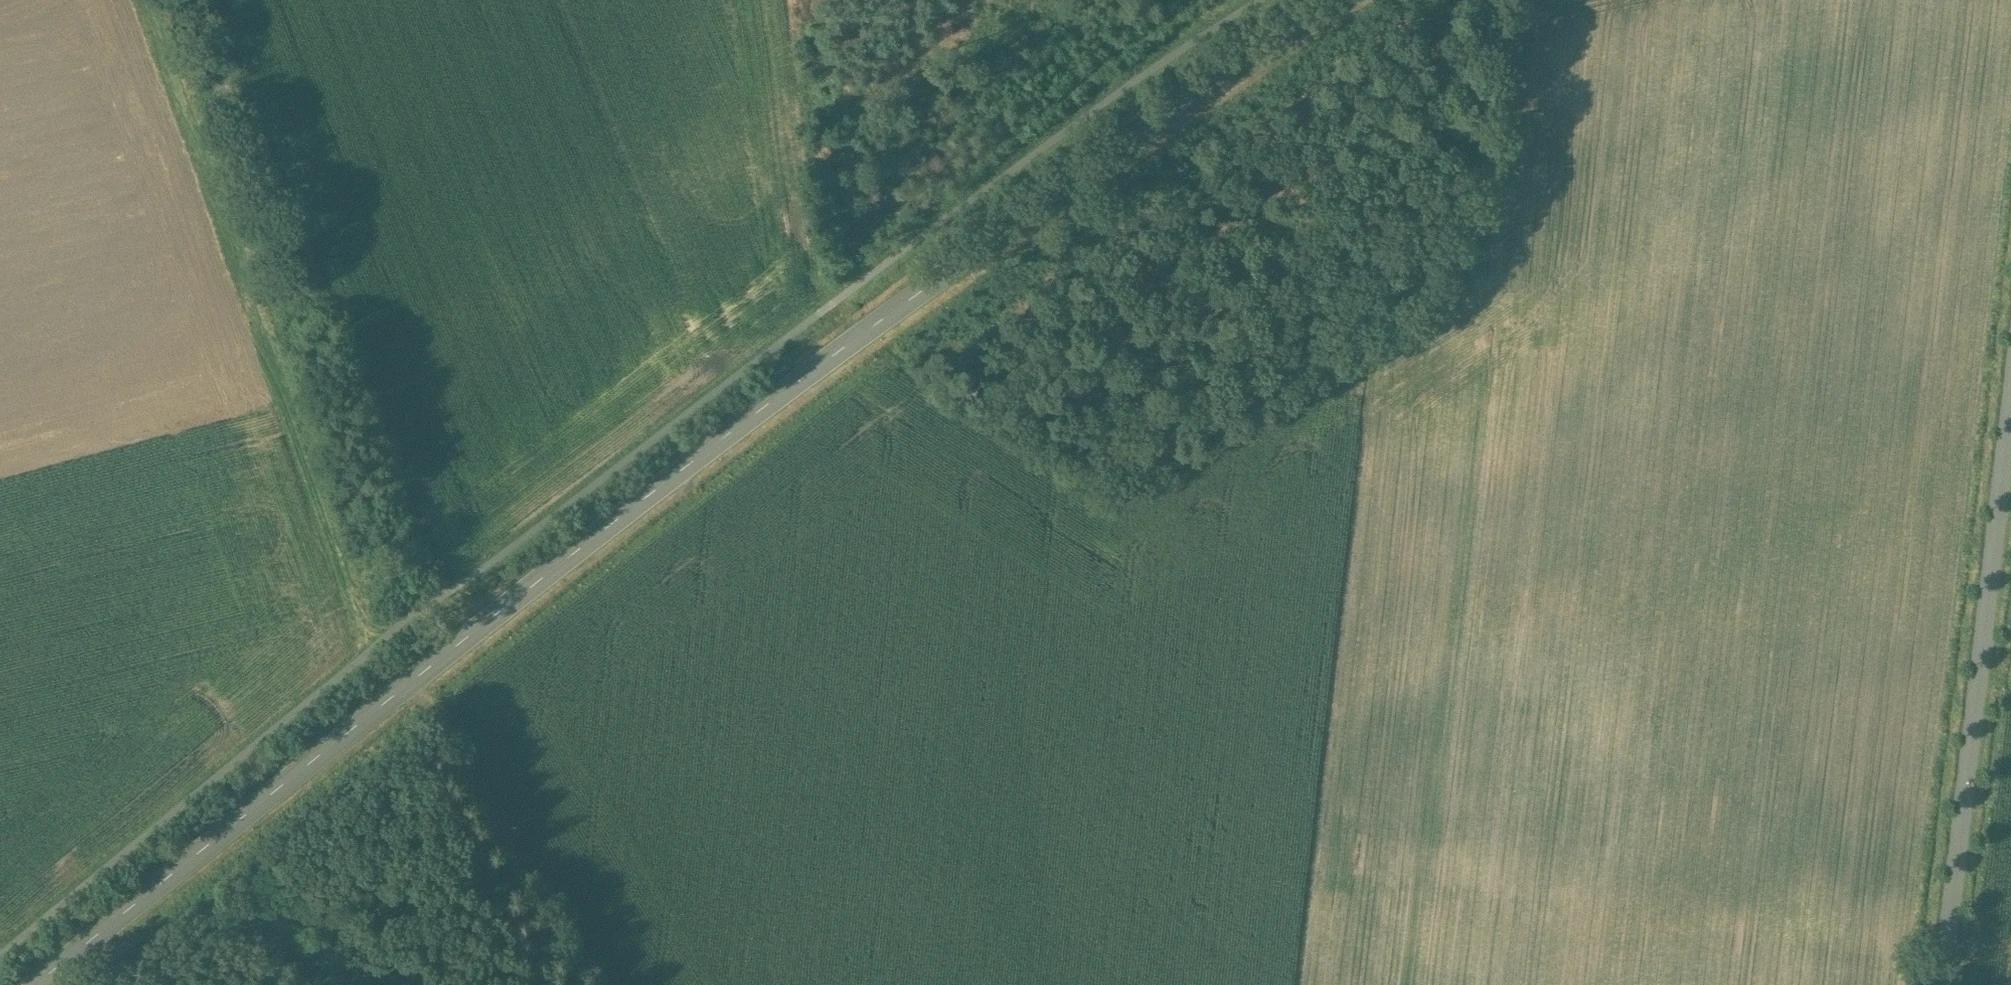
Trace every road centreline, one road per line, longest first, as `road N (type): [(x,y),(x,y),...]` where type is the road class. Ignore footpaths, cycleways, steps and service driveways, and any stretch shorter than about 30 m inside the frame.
road 1 (tertiary): [(31,984),(688,465),(1329,0)]
road 2 (tertiary): [(1943,984),(2010,401)]

